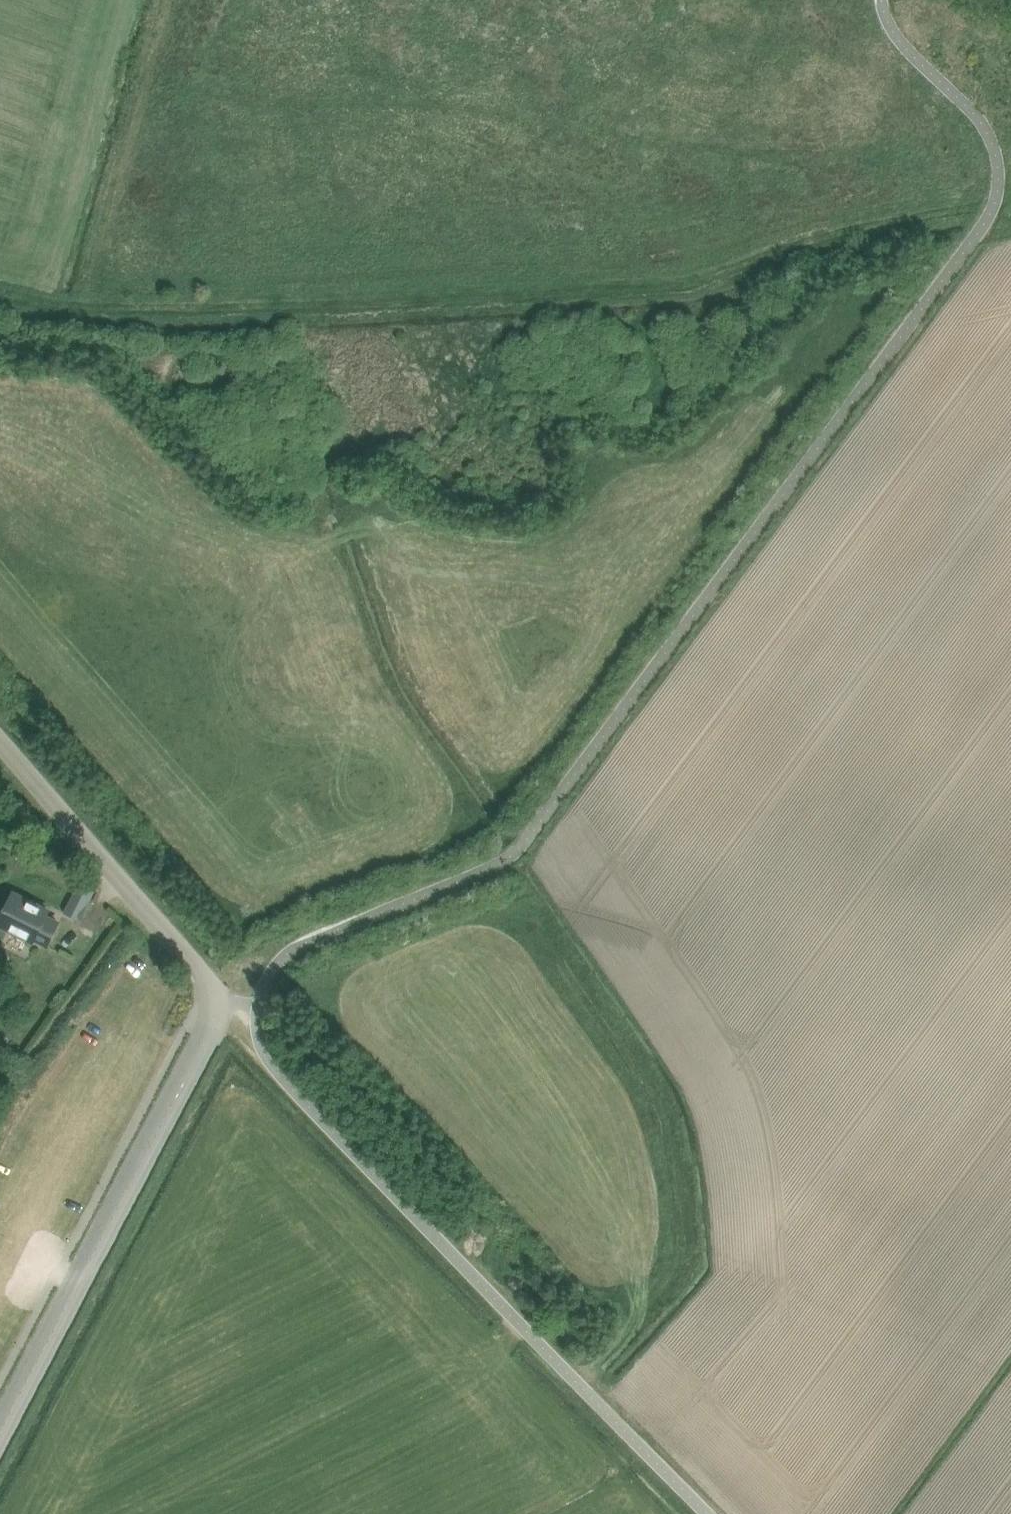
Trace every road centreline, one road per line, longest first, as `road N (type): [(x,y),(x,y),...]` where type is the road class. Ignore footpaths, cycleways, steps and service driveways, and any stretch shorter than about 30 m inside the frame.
road 1 (unclassified): [(214,1001),(208,981),(0,741)]

